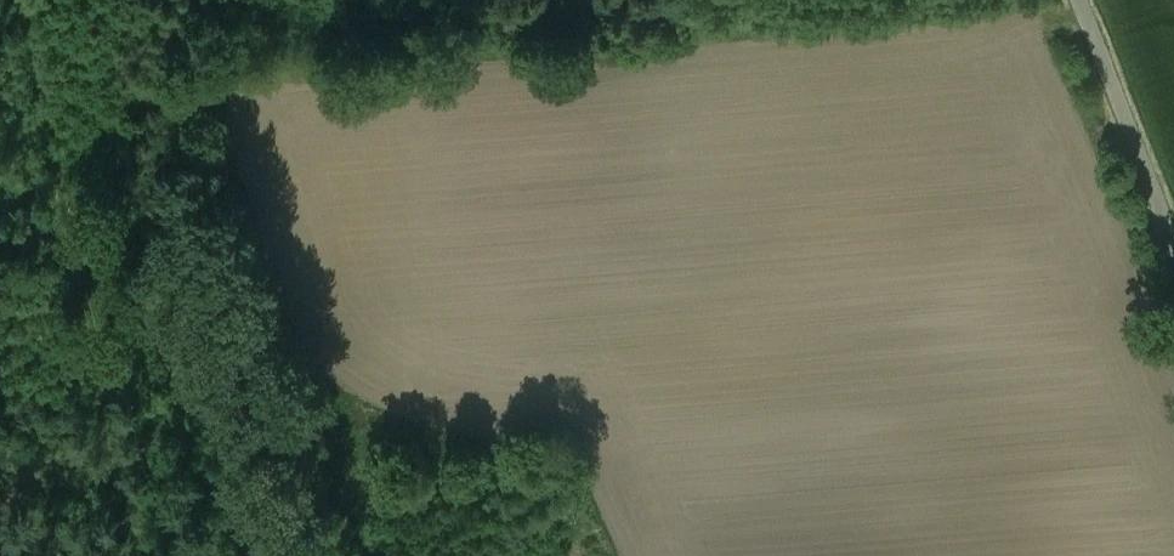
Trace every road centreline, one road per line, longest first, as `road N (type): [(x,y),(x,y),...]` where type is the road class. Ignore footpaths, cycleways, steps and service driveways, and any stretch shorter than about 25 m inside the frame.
road 1 (unclassified): [(1173,249),(1075,0)]

